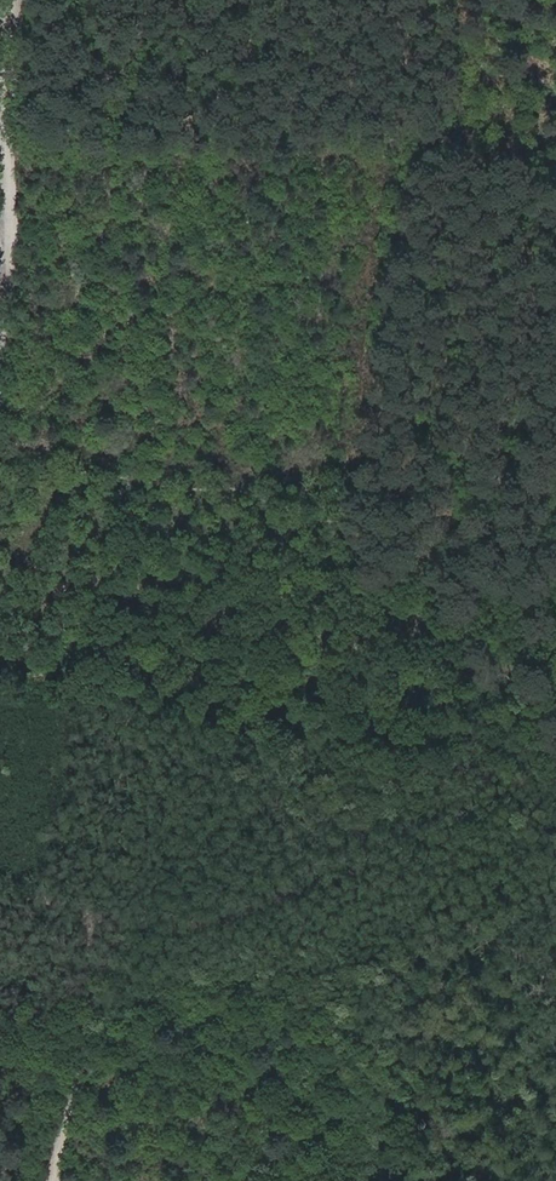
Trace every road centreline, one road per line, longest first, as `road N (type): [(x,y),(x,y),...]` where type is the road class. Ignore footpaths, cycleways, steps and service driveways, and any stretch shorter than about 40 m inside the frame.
road 1 (track): [(555,420),(412,459),(429,411),(414,412),(298,486),(167,494),(118,472),(65,481),(0,570)]
road 2 (track): [(0,430),(28,0)]
road 3 (track): [(376,855),(182,902),(0,868)]
road 4 (track): [(54,1180),(91,940),(0,884)]

